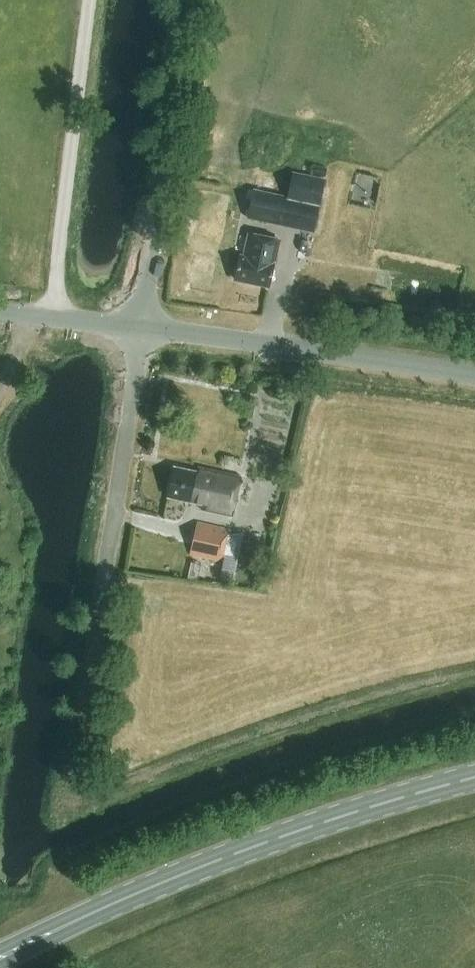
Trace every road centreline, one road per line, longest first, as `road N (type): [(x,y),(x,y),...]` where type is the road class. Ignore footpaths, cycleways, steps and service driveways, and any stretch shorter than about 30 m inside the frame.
road 1 (primary): [(474,776),(296,830),(121,898),(0,958)]
road 2 (unclassified): [(87,679),(141,325)]
road 3 (residential): [(474,375),(141,325)]
road 4 (unclassified): [(141,325),(179,0)]
road 5 (track): [(49,315),(87,0)]
road 6 (unclassified): [(141,325),(0,309)]

